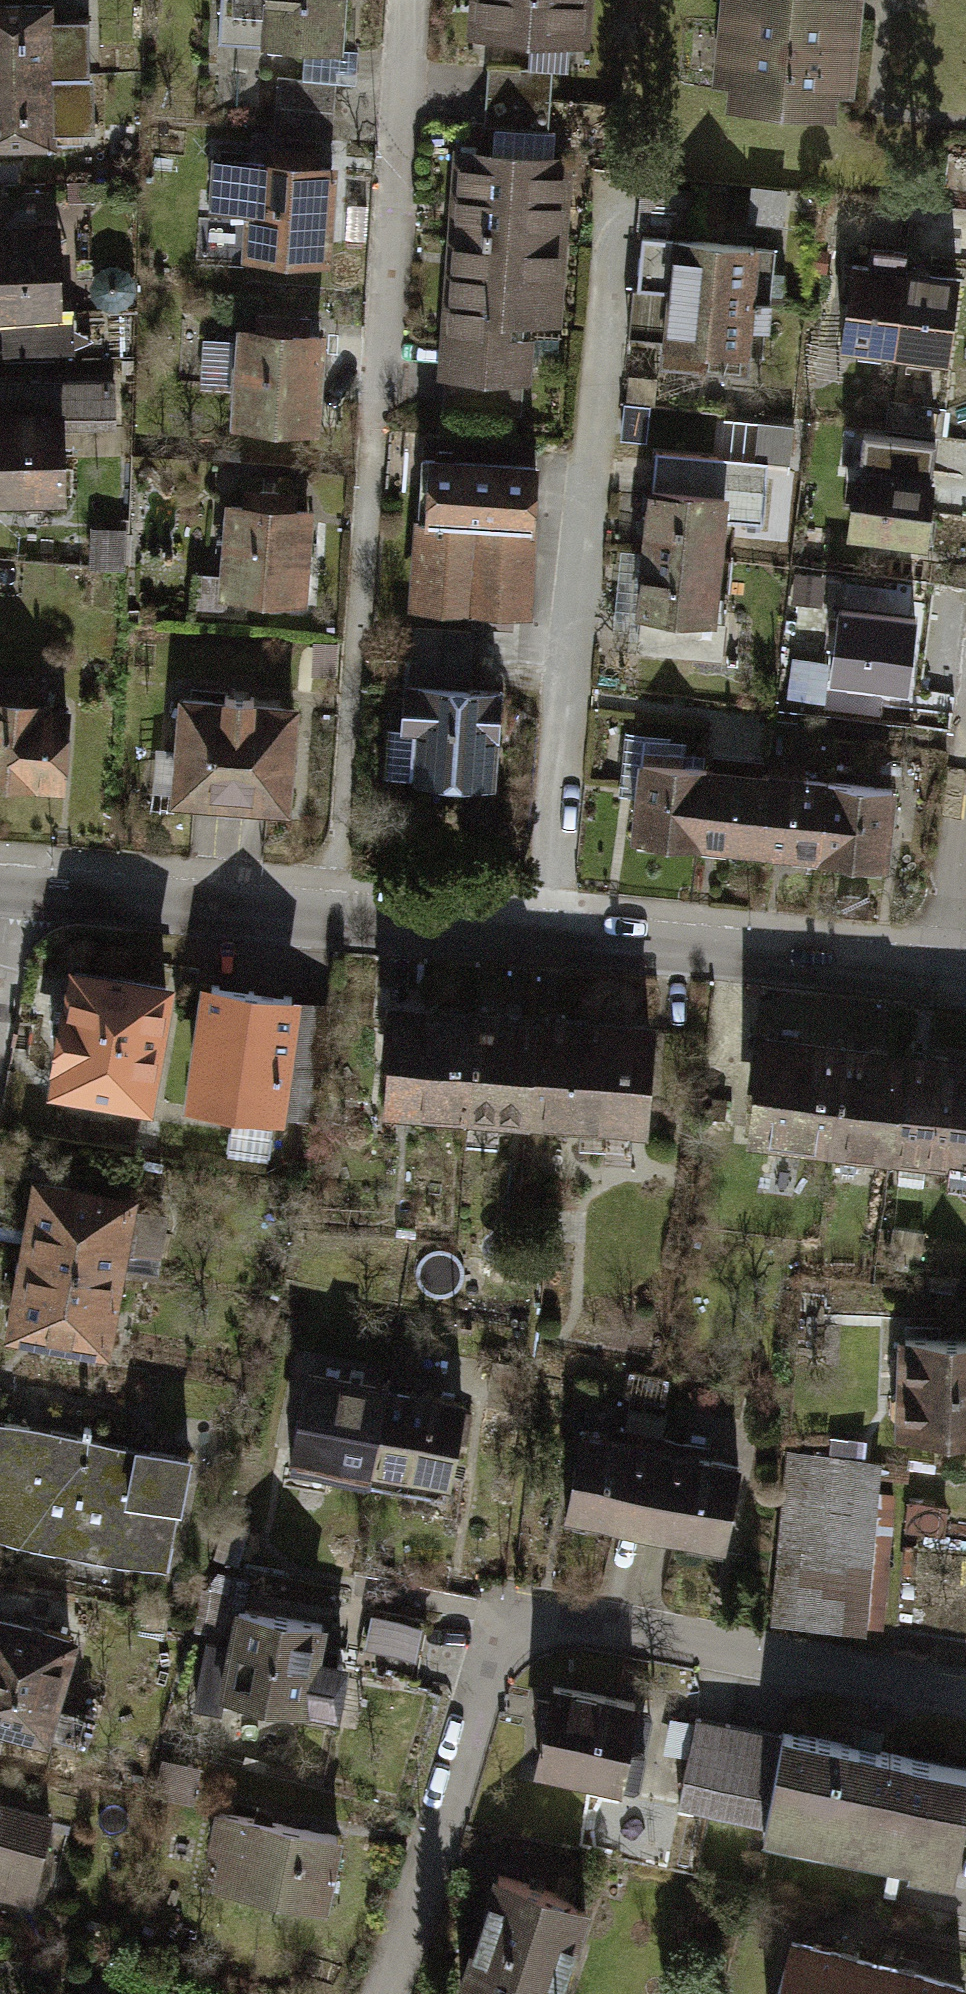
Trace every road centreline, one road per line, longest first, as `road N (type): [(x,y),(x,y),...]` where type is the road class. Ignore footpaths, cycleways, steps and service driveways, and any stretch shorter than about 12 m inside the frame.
road 1 (residential): [(409,0),(343,719),(334,913)]
road 2 (residential): [(380,1993),(500,1605),(965,1691)]
road 3 (residential): [(545,933),(575,588),(627,167)]
road 4 (residential): [(545,933),(944,971)]
road 5 (residential): [(10,889),(334,913)]
road 6 (residential): [(334,913),(545,933)]
road 7 (residential): [(944,971),(965,790)]

